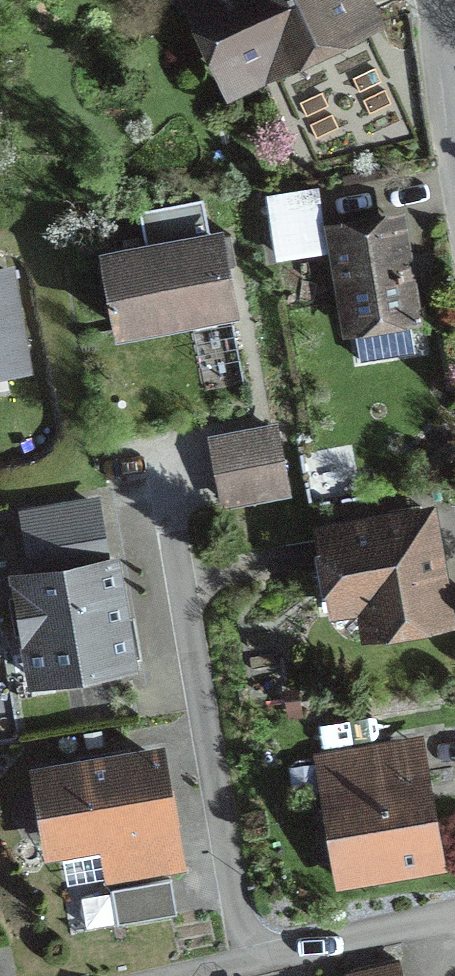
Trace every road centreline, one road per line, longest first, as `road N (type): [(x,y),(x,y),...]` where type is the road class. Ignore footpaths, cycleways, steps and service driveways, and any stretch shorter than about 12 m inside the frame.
road 1 (residential): [(252,960),(150,480)]
road 2 (residential): [(454,915),(252,960)]

